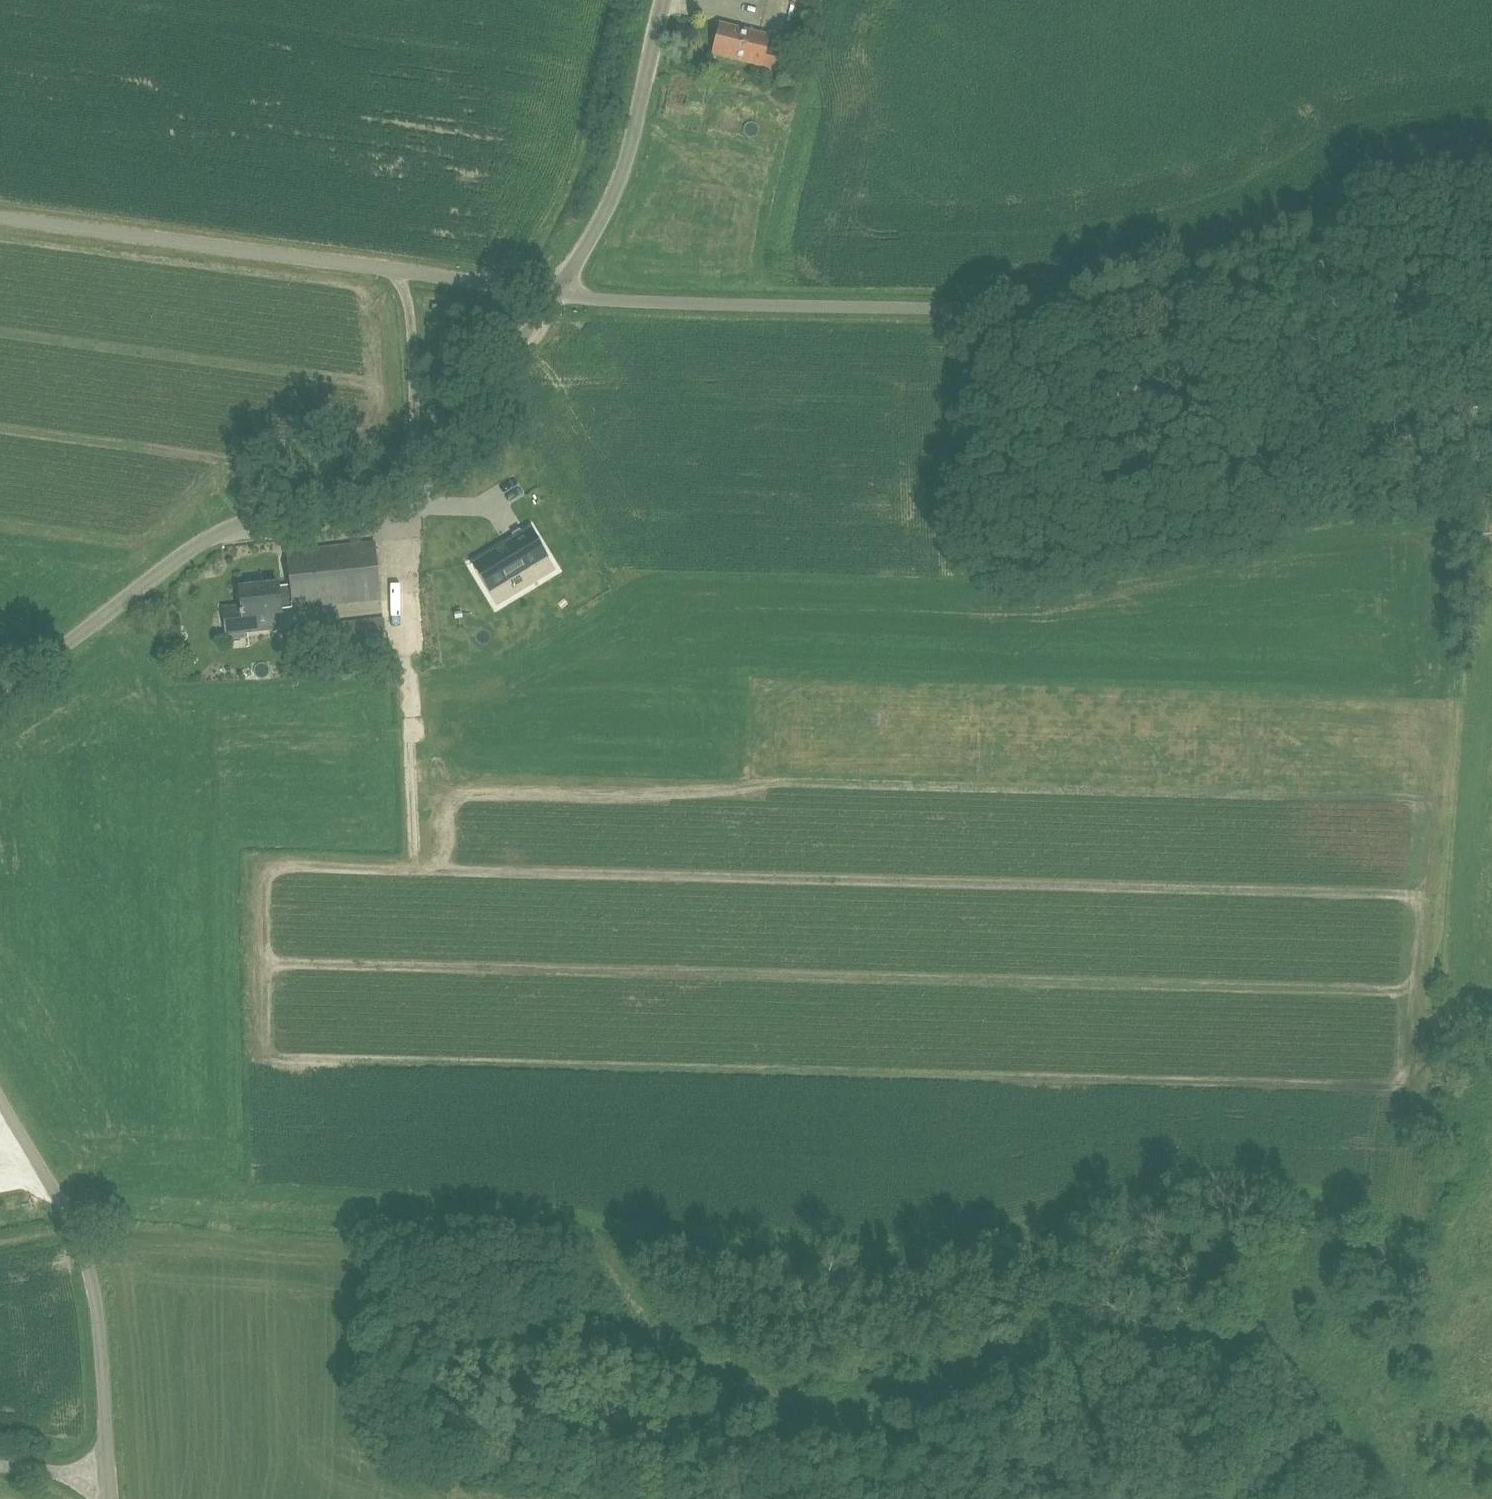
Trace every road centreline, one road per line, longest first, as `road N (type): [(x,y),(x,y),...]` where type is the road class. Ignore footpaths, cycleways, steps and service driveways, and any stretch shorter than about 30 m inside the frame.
road 1 (unclassified): [(556,292),(968,311),(1491,283)]
road 2 (unclassified): [(0,691),(207,539),(423,465)]
road 3 (unclassified): [(110,1498),(92,1279),(69,1218),(0,1099)]
road 4 (unclassified): [(402,273),(0,220)]
road 5 (unclassified): [(556,292),(624,165),(663,0)]
road 6 (unclassified): [(423,465),(556,292)]
road 7 (unclassified): [(423,465),(402,273)]
road 8 (unclassified): [(556,292),(402,273)]

